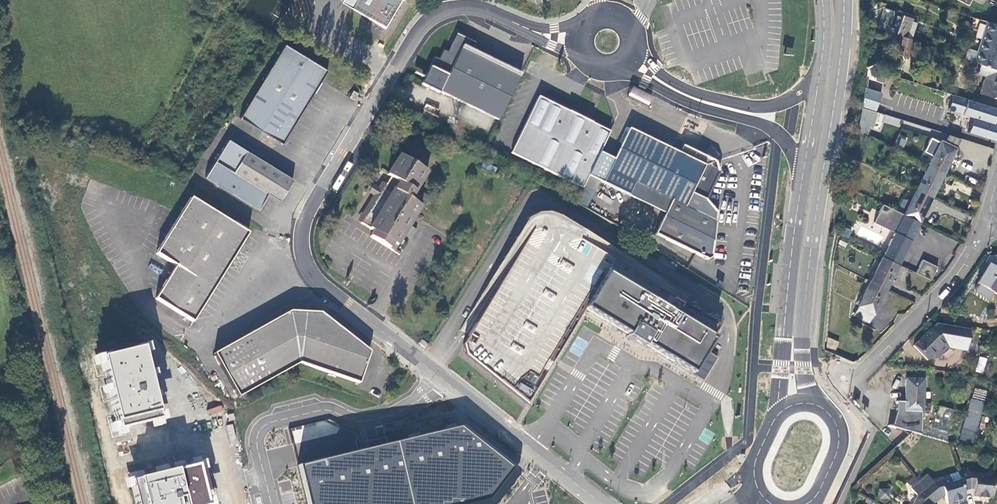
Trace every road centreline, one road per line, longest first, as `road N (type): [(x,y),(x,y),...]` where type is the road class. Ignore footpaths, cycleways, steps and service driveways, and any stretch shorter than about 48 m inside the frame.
road 1 (unclassified): [(440,377),(315,277),(304,248),(305,220),(427,22),(468,5),(528,30)]
road 2 (secondary): [(808,402),(805,305),(845,0)]
road 3 (residential): [(440,377),(414,407),(378,419),(323,412),(267,426),(258,441),(272,503)]
road 4 (secondary): [(805,169),(778,417)]
road 5 (residential): [(989,215),(977,247),(861,377),(844,378)]
road 6 (unclassified): [(820,67),(796,96),(759,107),(691,91),(636,48)]
road 7 (unclassified): [(625,65),(694,105),(769,126),(805,169)]
road 8 (unclassified): [(603,503),(440,377)]
road 9 (secondary): [(811,502),(839,434),(834,419),(808,402)]

